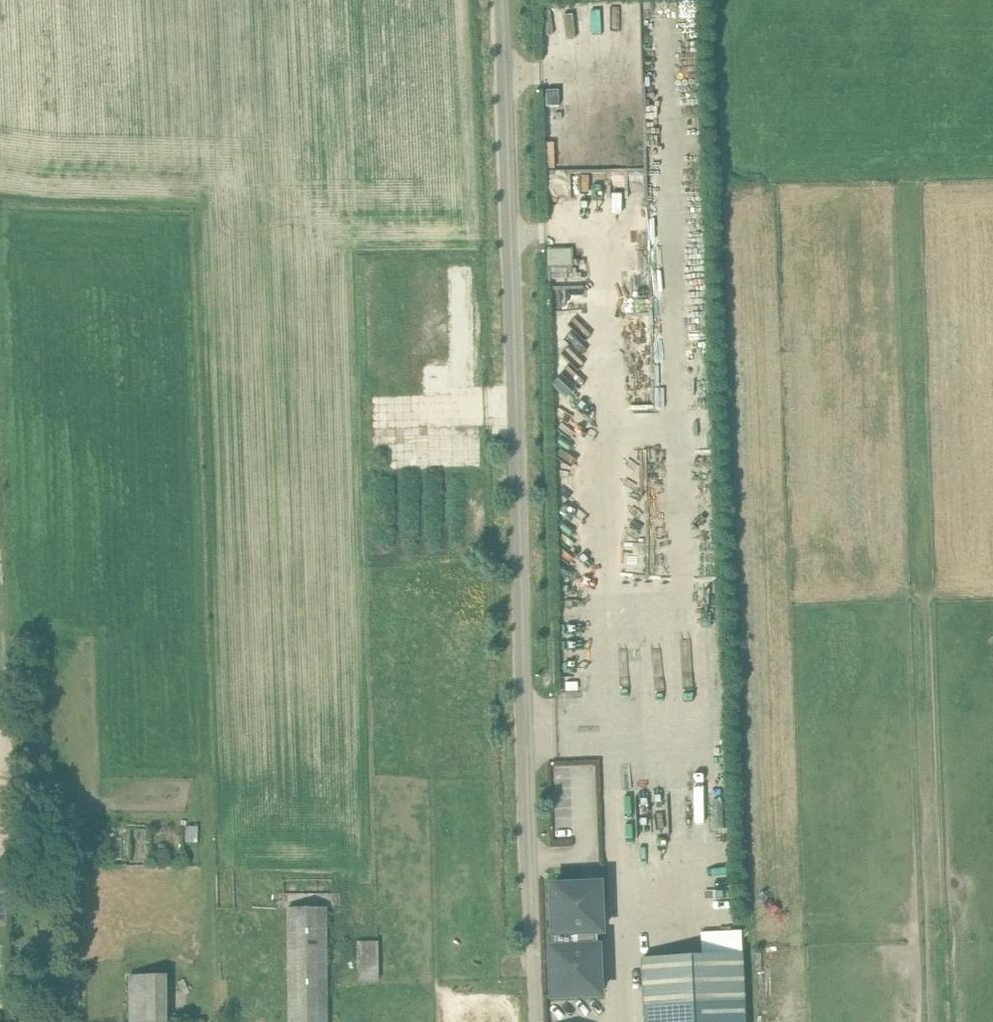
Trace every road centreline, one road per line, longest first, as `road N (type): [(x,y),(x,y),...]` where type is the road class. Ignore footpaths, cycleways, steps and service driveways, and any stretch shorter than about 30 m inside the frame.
road 1 (unclassified): [(534,1021),(502,0)]

